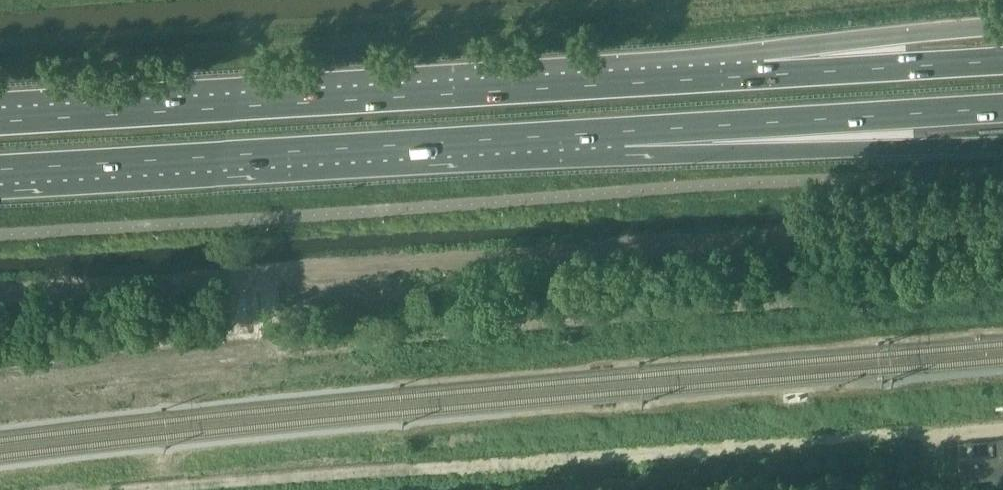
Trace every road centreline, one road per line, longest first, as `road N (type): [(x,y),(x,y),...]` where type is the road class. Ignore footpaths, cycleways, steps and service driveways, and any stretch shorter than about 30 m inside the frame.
road 1 (track): [(0,287),(1002,227)]
road 2 (track): [(1002,429),(180,489)]
road 3 (motorway): [(760,75),(0,122)]
road 4 (motorway): [(0,169),(622,131)]
road 5 (motorway): [(622,131),(880,151),(1002,146)]
road 6 (motorway): [(622,131),(1002,108)]
road 7 (motorway): [(1002,26),(921,33),(760,75)]
road 8 (motorway): [(1002,61),(760,75)]

